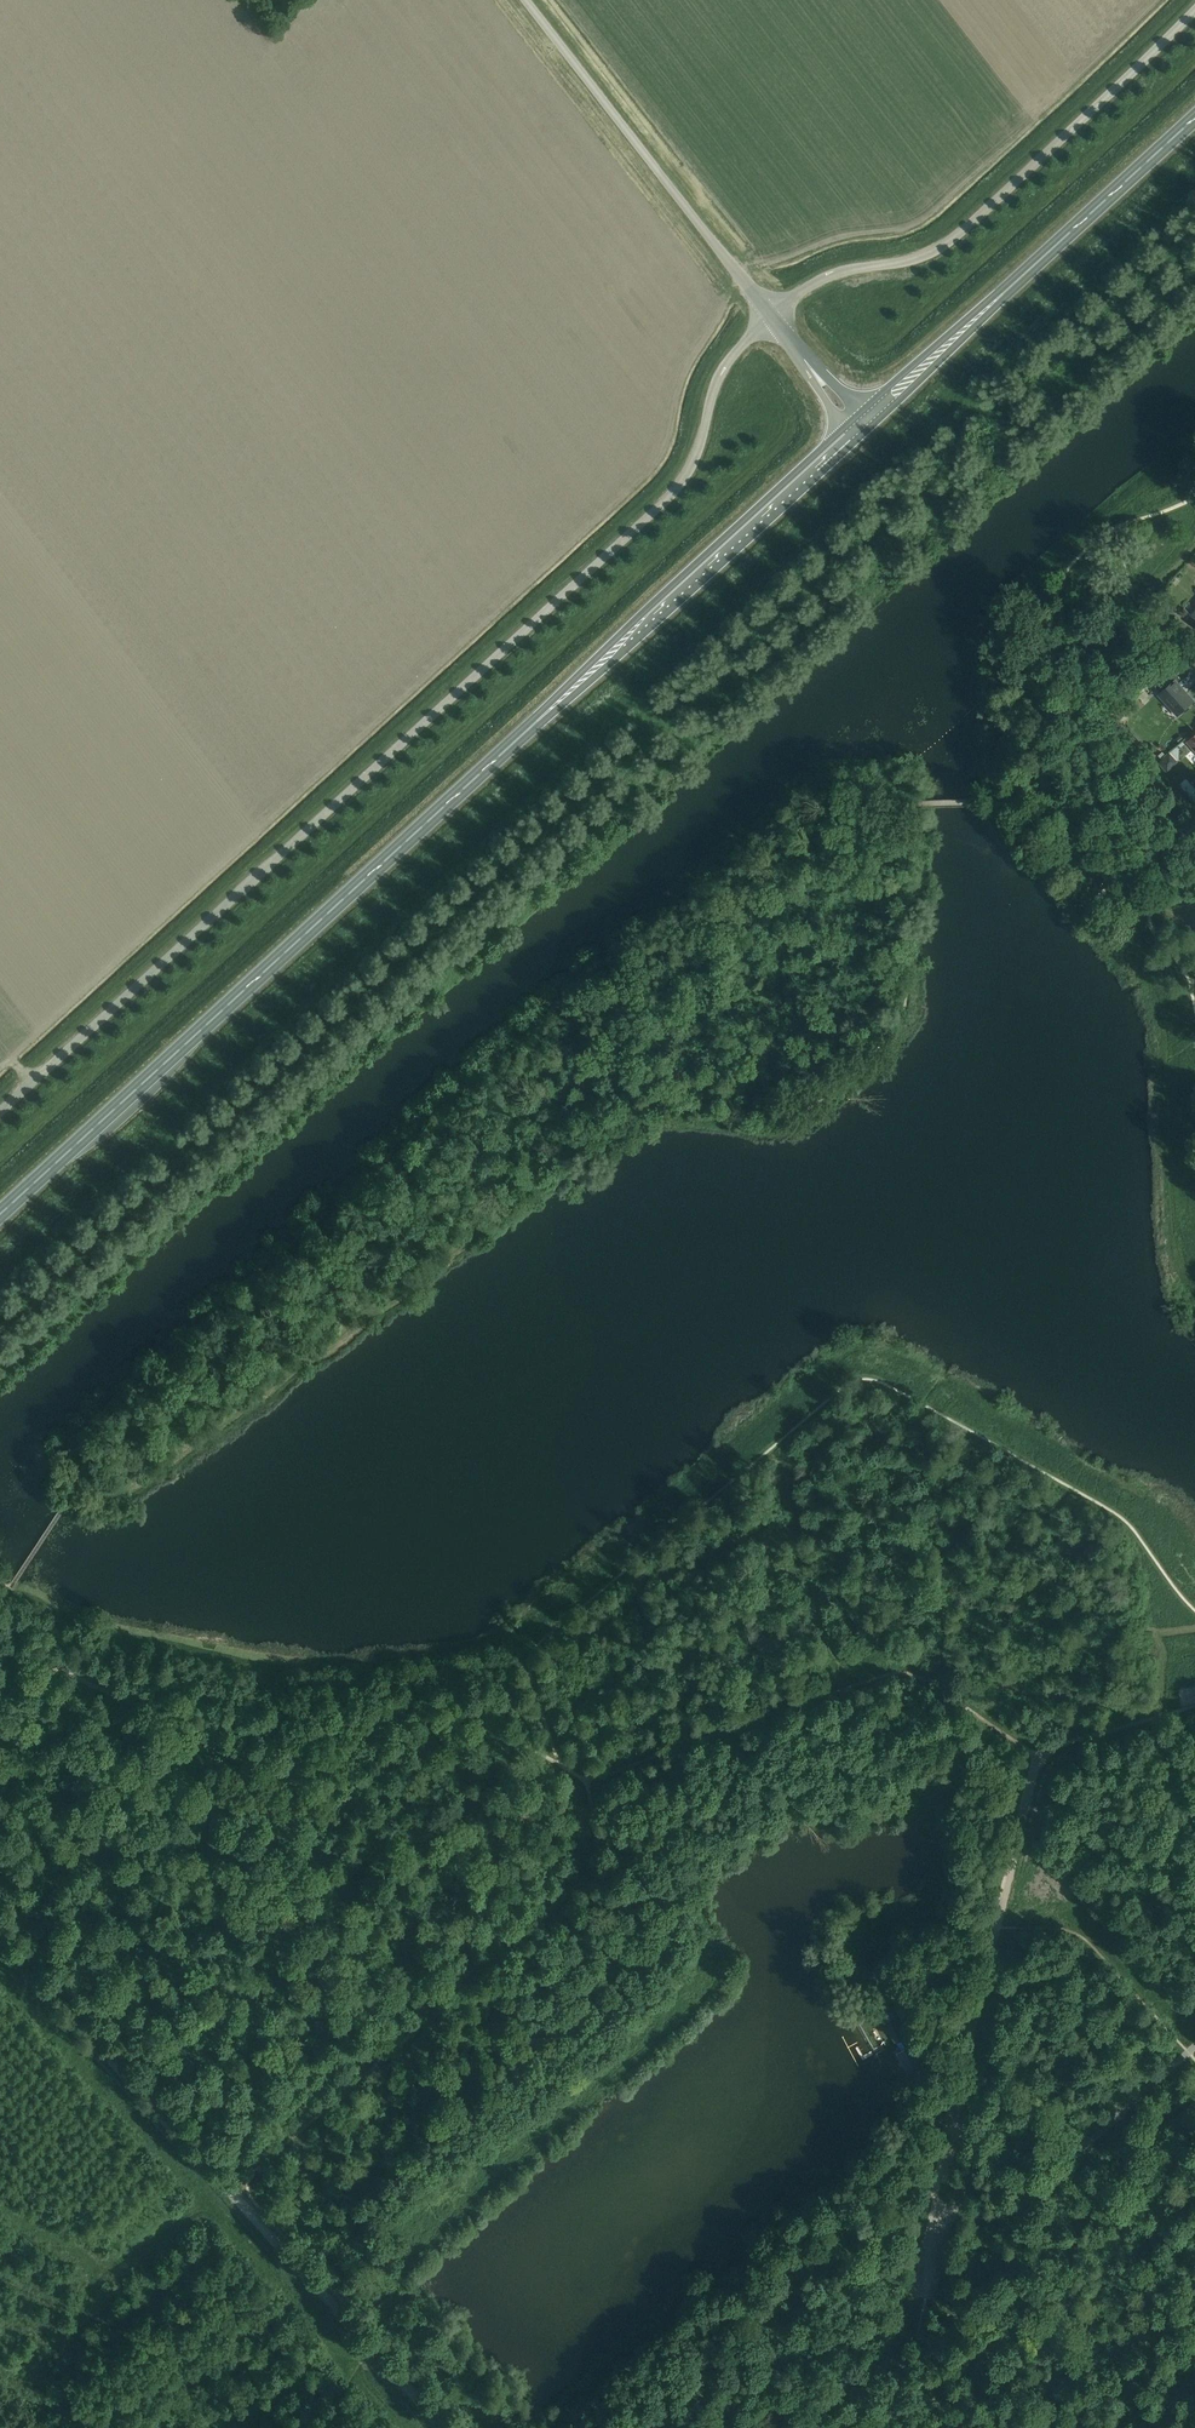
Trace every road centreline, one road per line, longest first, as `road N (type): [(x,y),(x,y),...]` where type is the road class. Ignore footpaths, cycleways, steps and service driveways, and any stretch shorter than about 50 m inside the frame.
road 1 (trunk): [(0,1214),(853,431)]
road 2 (unclassified): [(0,1117),(670,496),(694,462),(719,375),(771,315)]
road 3 (unclassified): [(771,315),(839,271),(937,248),(1194,8)]
road 4 (trunk): [(865,420),(1194,118)]
road 5 (unclassified): [(771,315),(541,0)]
road 6 (unclassified): [(933,2210),(994,2216),(1194,2043)]

